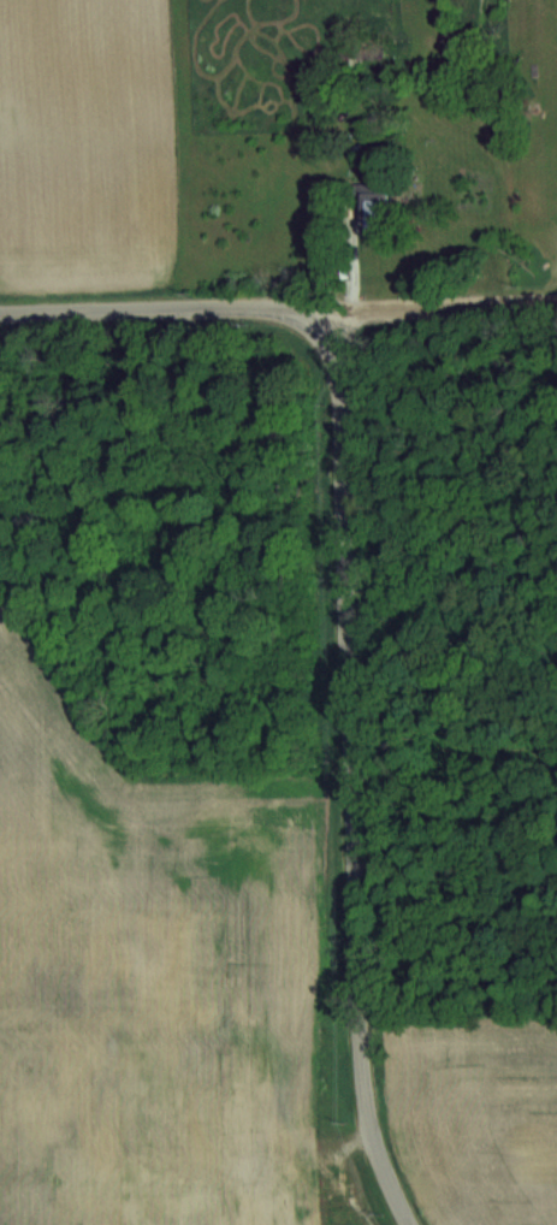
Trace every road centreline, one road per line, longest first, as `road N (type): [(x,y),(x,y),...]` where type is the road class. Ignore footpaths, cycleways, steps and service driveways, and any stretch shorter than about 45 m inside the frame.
road 1 (residential): [(409,1224),(365,1105),(340,402),(333,357),(301,308)]
road 2 (residential): [(0,314),(556,302)]

